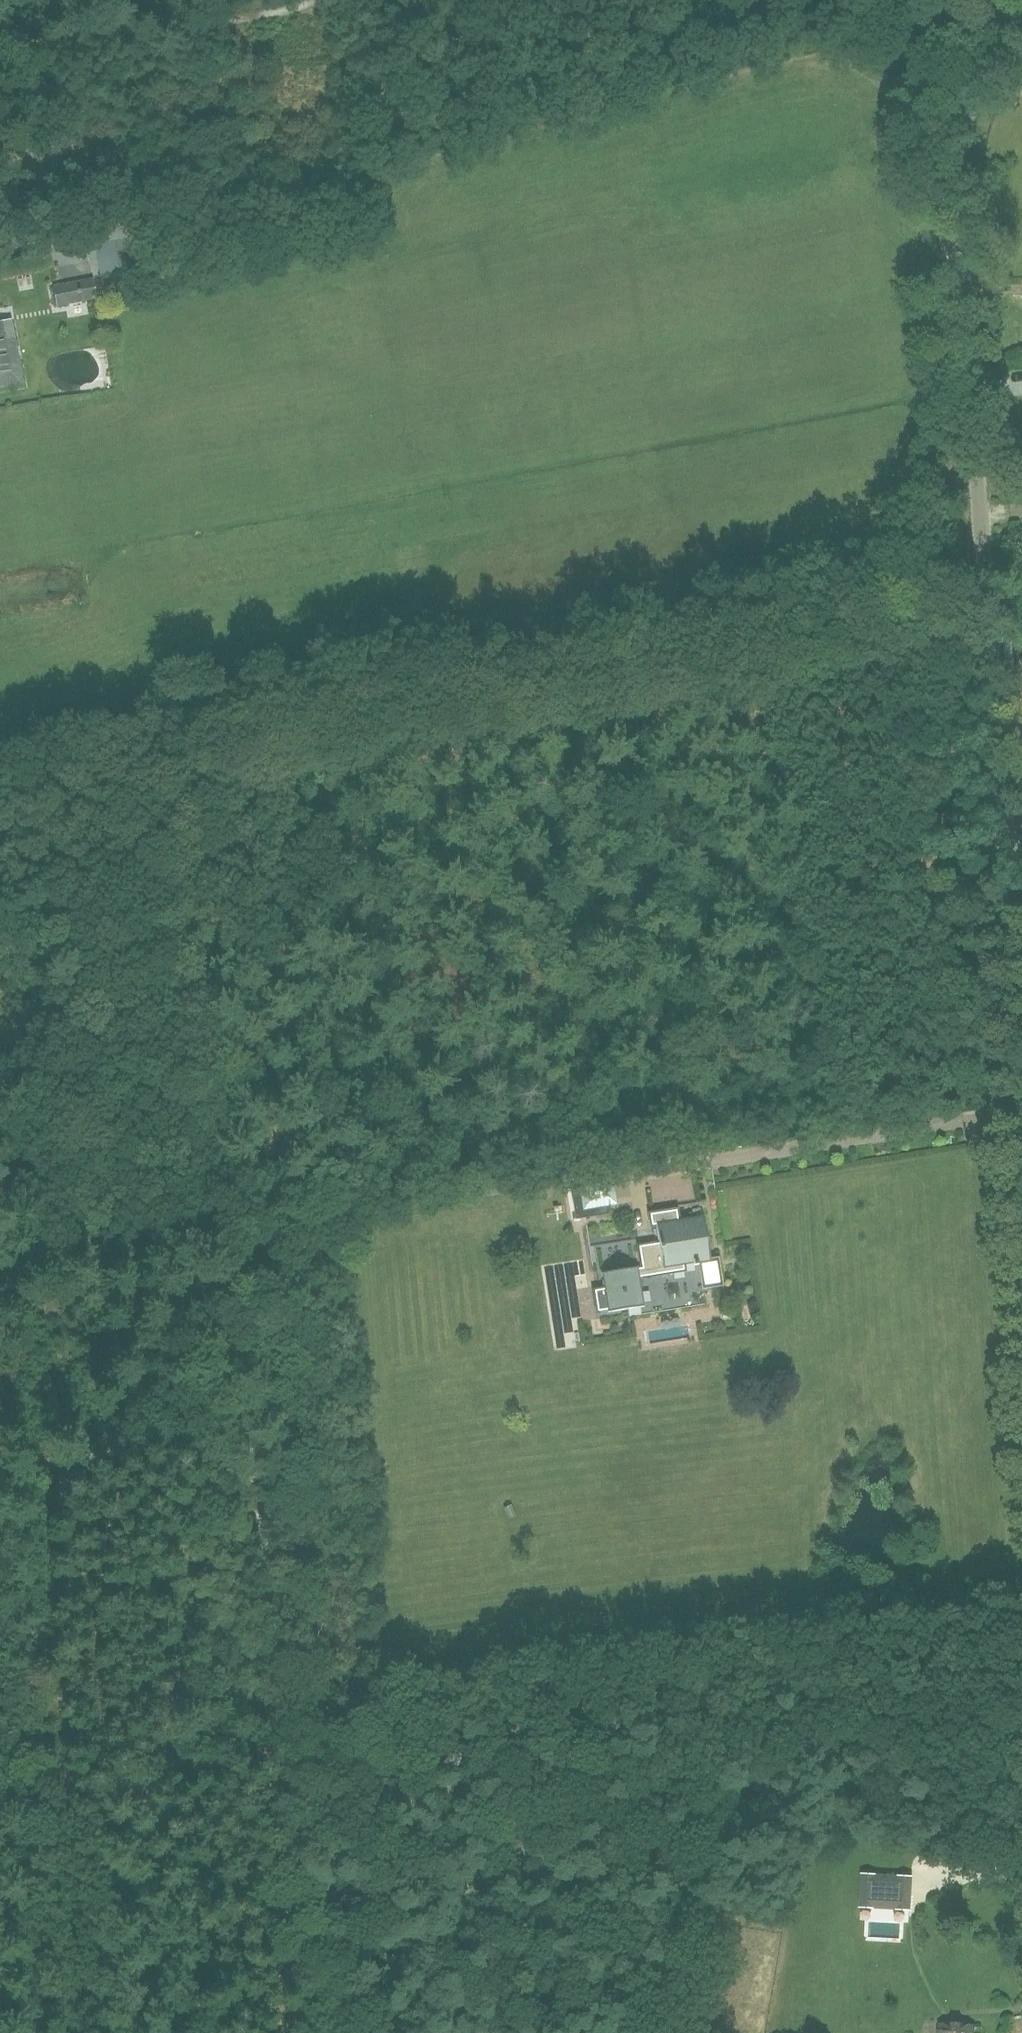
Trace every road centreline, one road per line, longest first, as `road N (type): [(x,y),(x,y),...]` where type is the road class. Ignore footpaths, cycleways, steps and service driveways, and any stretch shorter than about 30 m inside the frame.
road 1 (track): [(167,754),(987,602)]
road 2 (residential): [(1001,836),(959,151),(969,97),(1021,30)]
road 3 (residential): [(1021,1187),(1001,836)]
road 4 (track): [(288,1747),(248,1423)]
road 5 (track): [(0,22),(20,39),(71,47),(314,0)]
road 6 (track): [(300,2032),(288,1747)]
road 7 (track): [(167,754),(0,788)]

